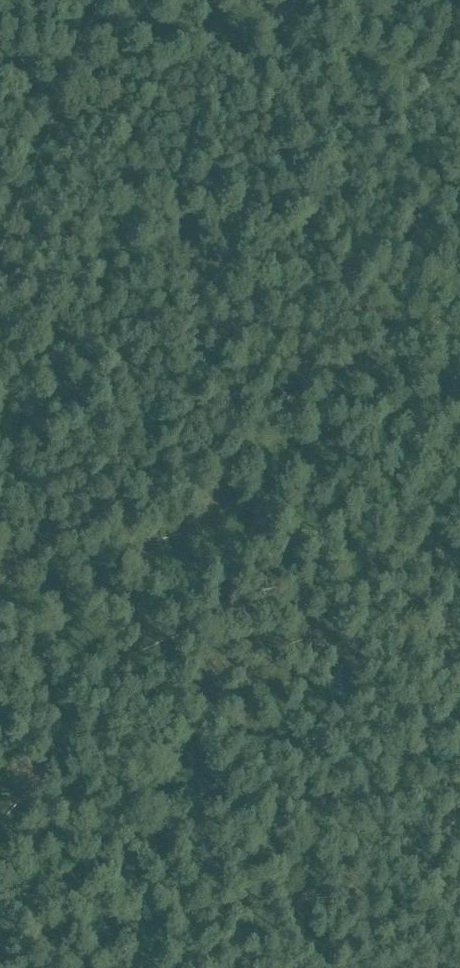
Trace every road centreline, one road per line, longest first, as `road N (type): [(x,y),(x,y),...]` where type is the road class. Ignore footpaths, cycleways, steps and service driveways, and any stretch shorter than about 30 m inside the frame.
road 1 (track): [(0,230),(96,0)]

